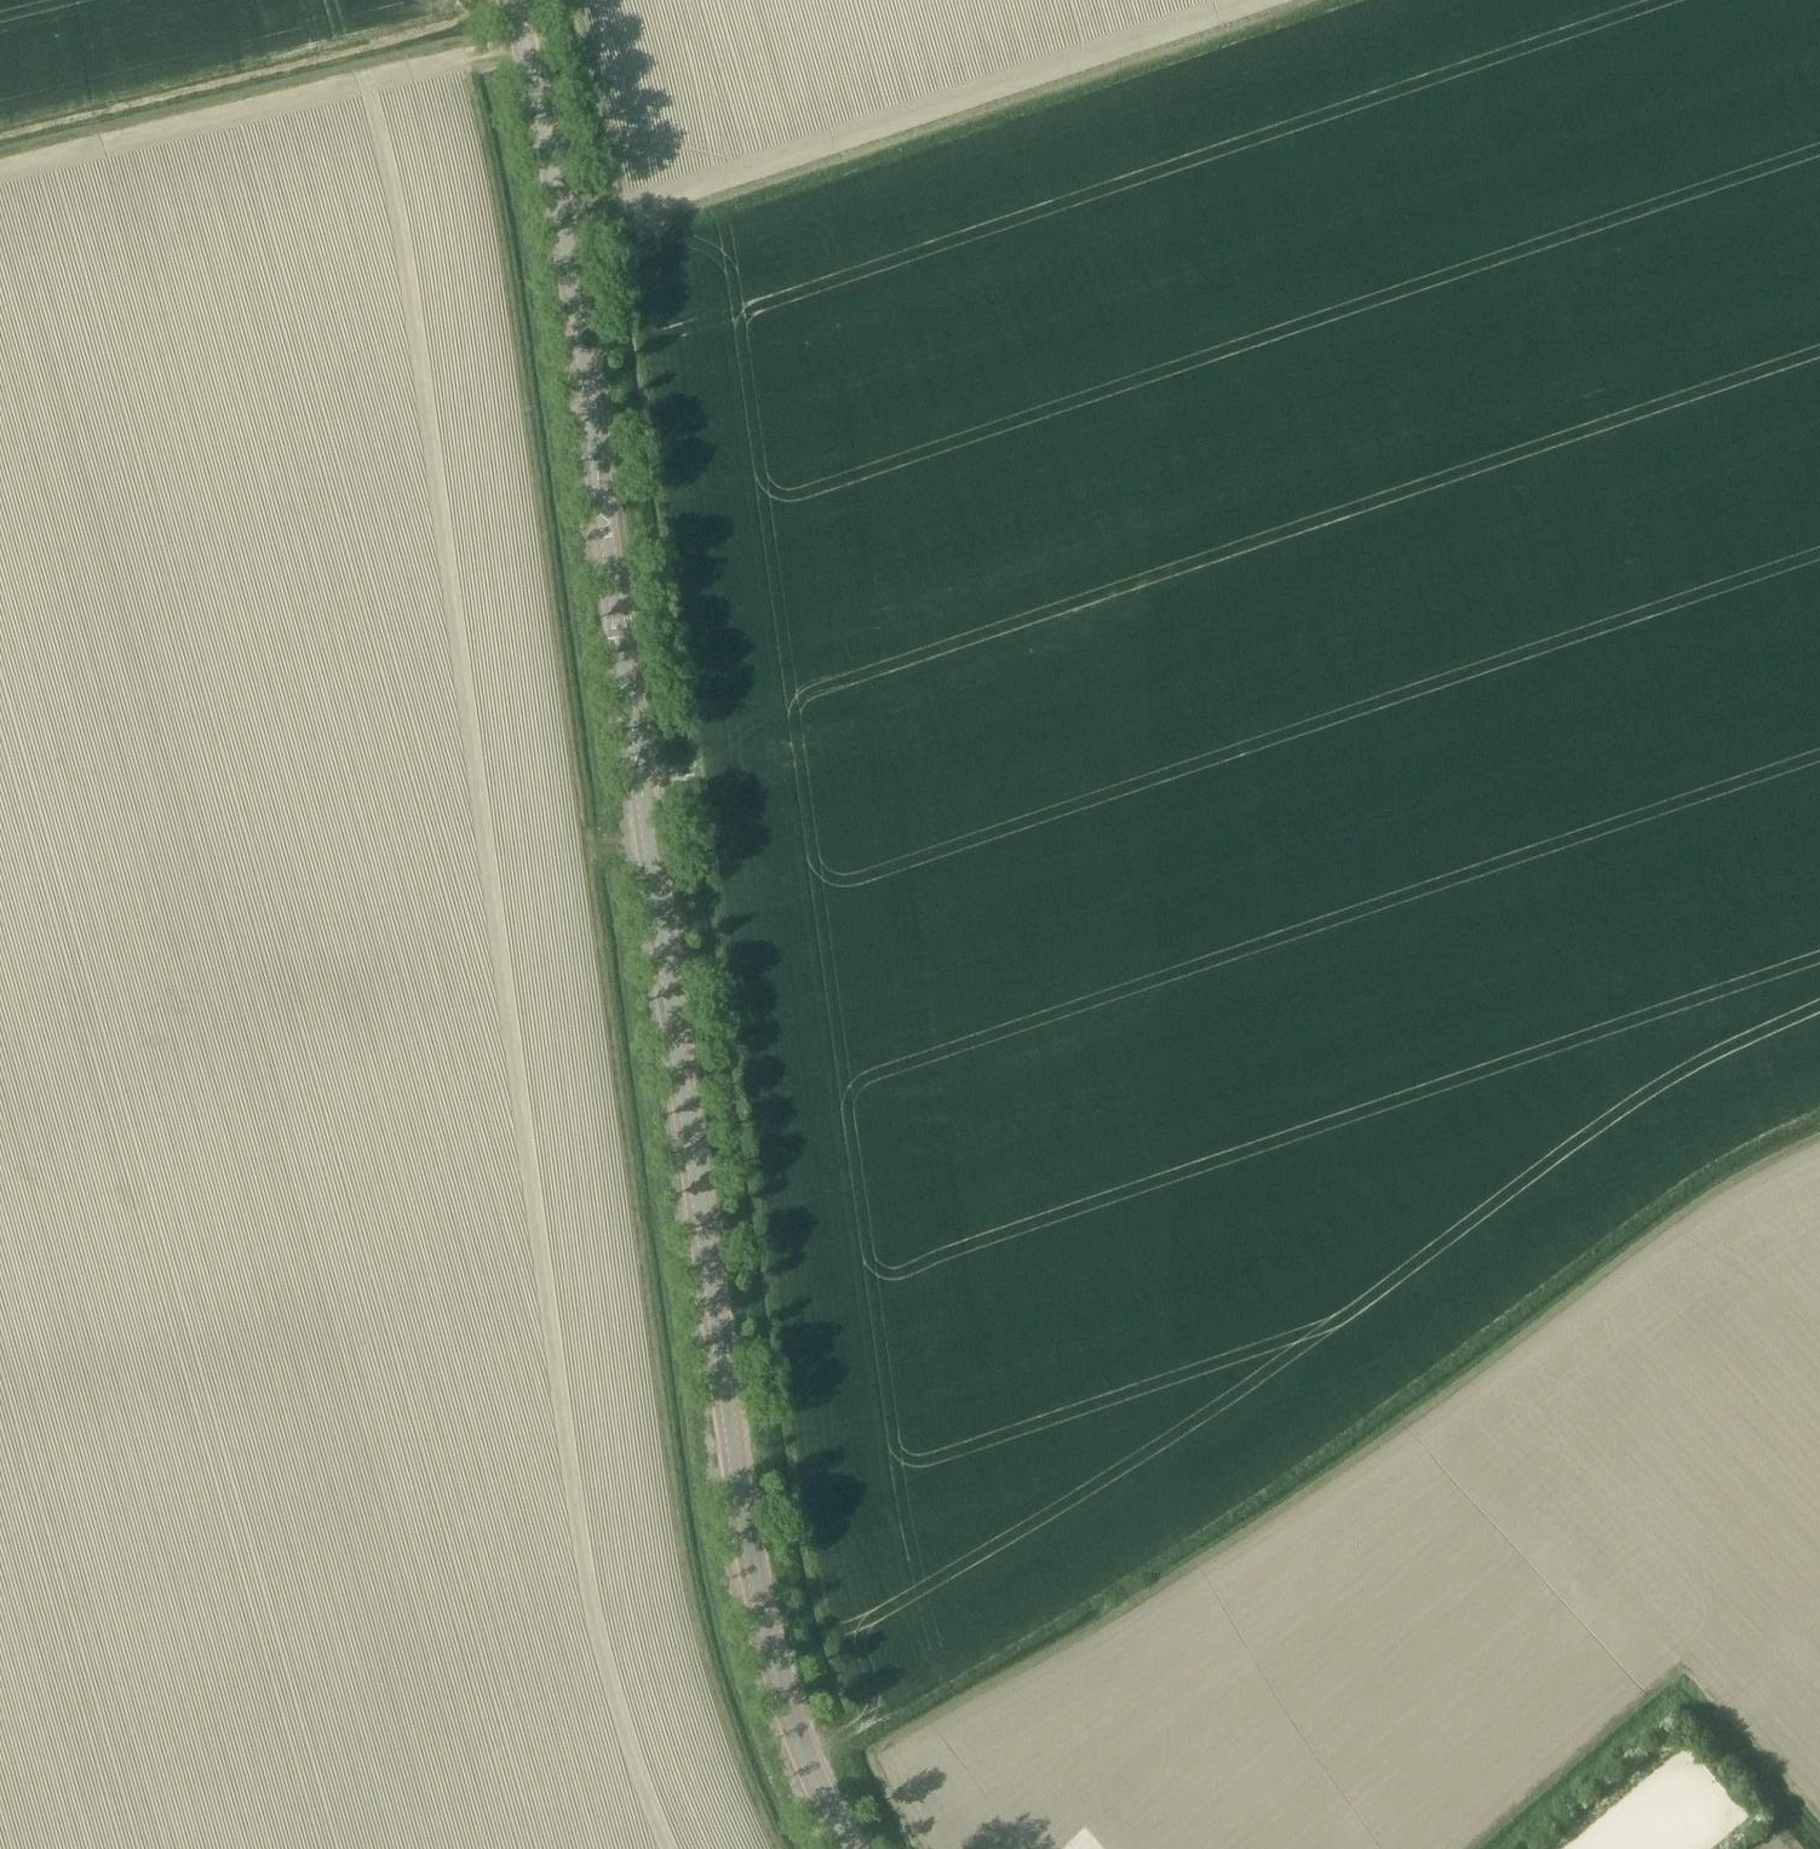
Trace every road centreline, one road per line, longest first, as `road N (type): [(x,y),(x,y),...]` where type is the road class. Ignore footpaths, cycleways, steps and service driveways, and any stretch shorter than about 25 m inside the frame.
road 1 (tertiary): [(848,1848),(829,1817),(765,1629),(563,225),(512,0)]

